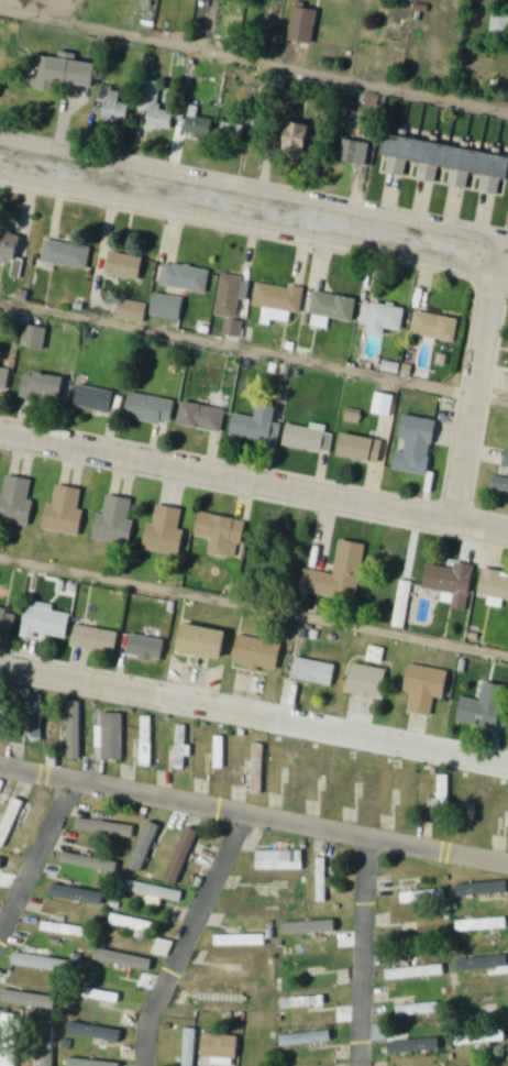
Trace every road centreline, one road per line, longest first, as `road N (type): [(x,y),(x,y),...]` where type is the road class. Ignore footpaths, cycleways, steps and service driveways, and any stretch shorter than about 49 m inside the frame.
road 1 (residential): [(507,531),(0,428)]
road 2 (residential): [(507,764),(0,665)]
road 3 (tertiary): [(507,256),(0,157)]
road 4 (residential): [(507,863),(0,765)]
road 5 (residential): [(145,1065),(144,1033),(244,812)]
road 6 (residential): [(455,519),(500,254)]
road 7 (residential): [(361,1065),(371,836)]
road 8 (residential): [(0,939),(73,780)]

